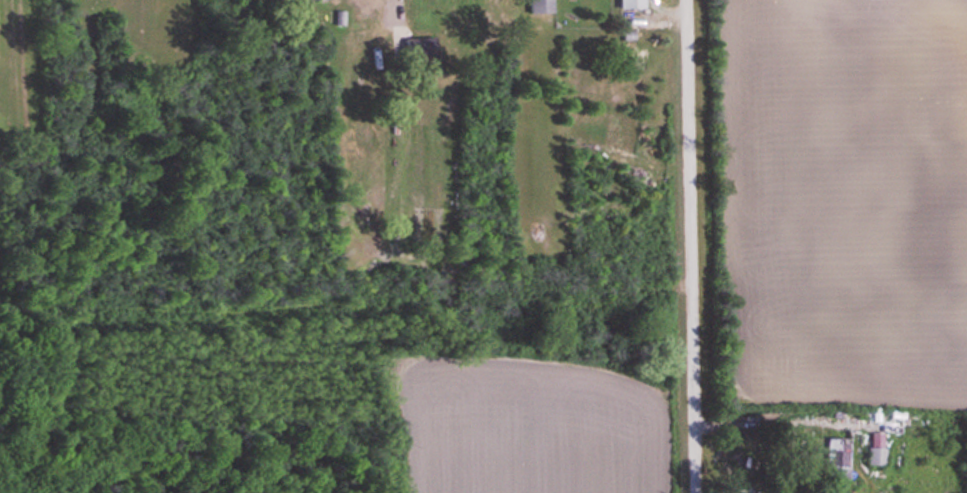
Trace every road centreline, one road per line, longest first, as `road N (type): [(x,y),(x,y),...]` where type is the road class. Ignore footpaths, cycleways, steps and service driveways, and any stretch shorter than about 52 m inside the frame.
road 1 (residential): [(688,0),(697,492)]

